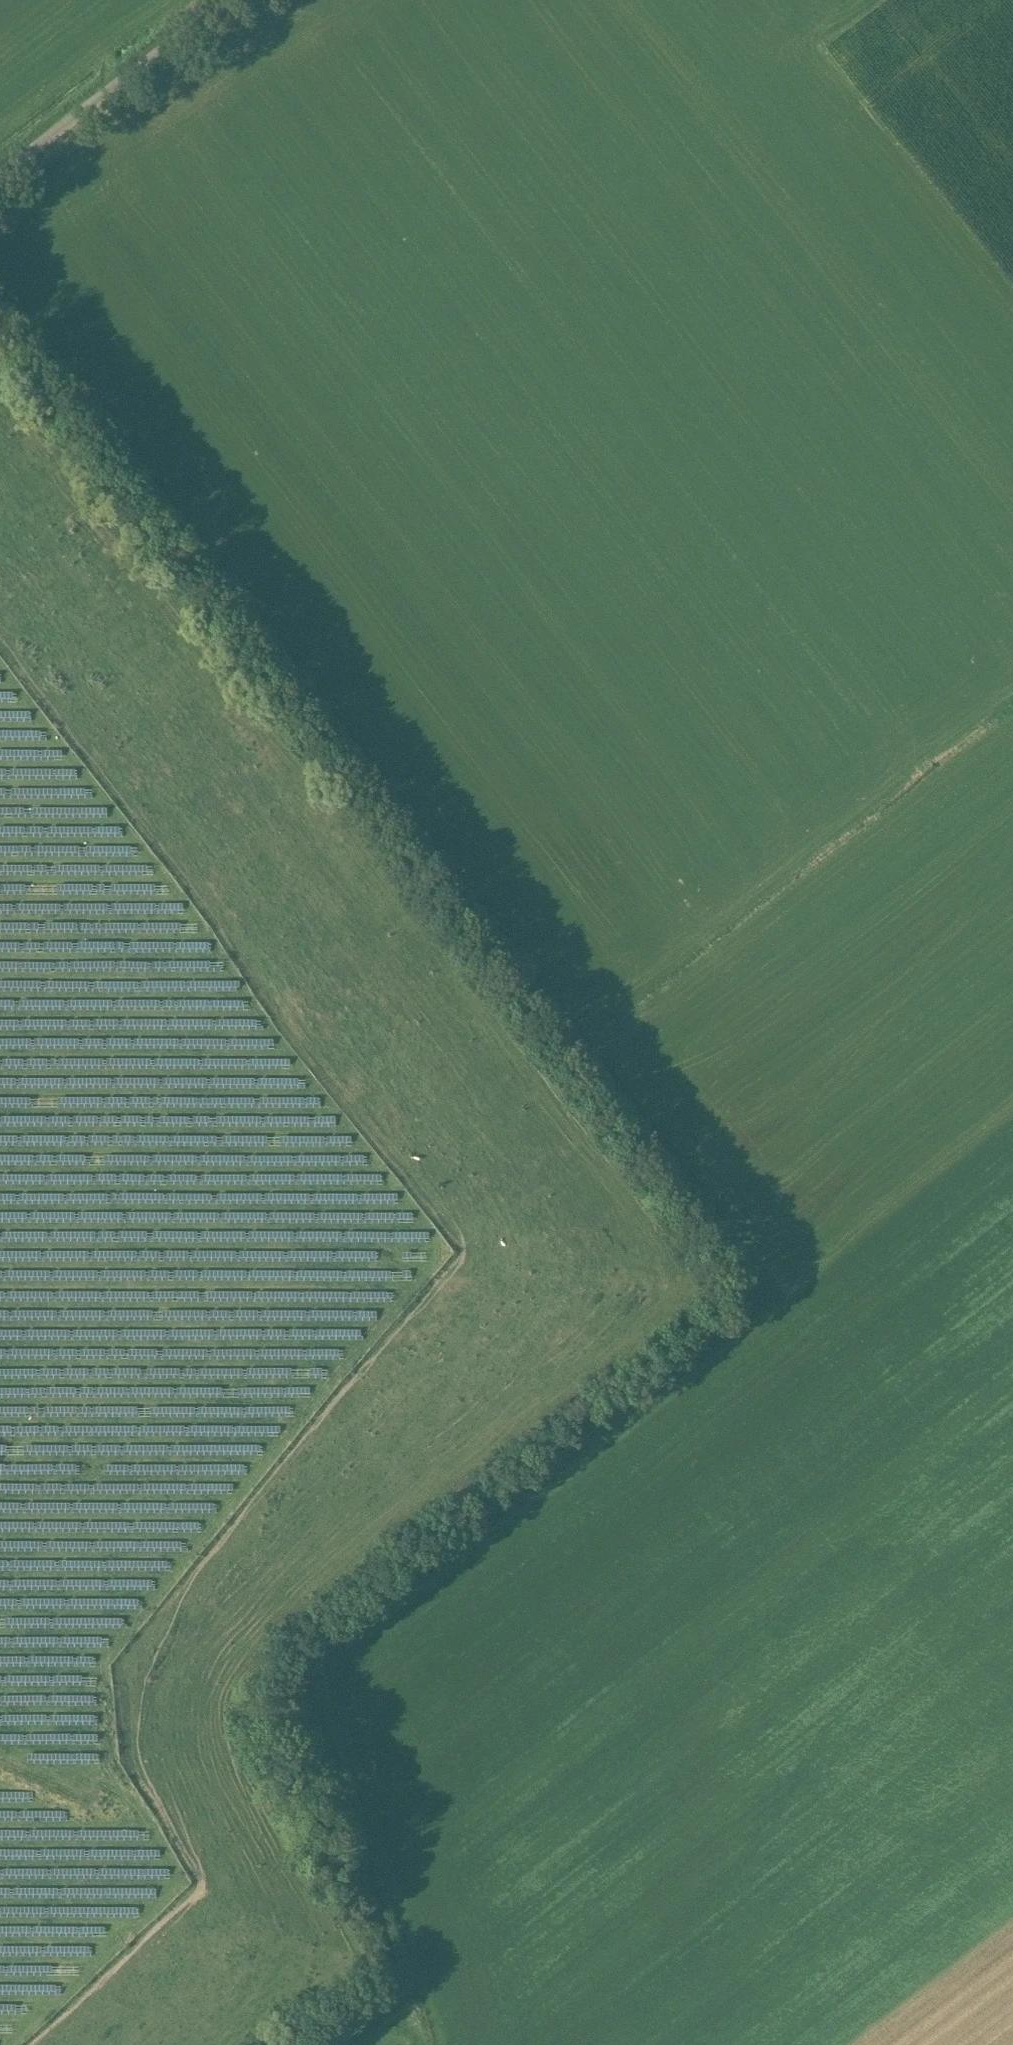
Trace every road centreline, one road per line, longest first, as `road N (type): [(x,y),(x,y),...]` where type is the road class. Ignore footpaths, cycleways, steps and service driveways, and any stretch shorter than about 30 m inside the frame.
road 1 (unclassified): [(0,175),(227,0)]

